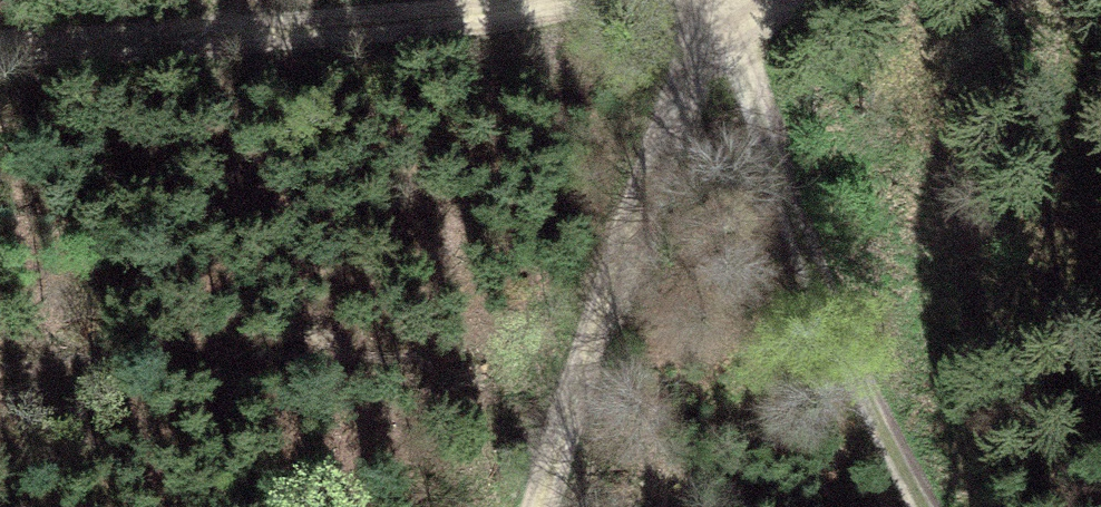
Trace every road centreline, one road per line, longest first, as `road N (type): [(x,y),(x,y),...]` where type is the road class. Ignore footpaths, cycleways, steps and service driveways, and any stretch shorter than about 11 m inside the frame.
road 1 (track): [(0,47),(725,7)]
road 2 (track): [(512,506),(597,246),(725,7)]
road 3 (track): [(725,7),(780,190),(916,506)]

